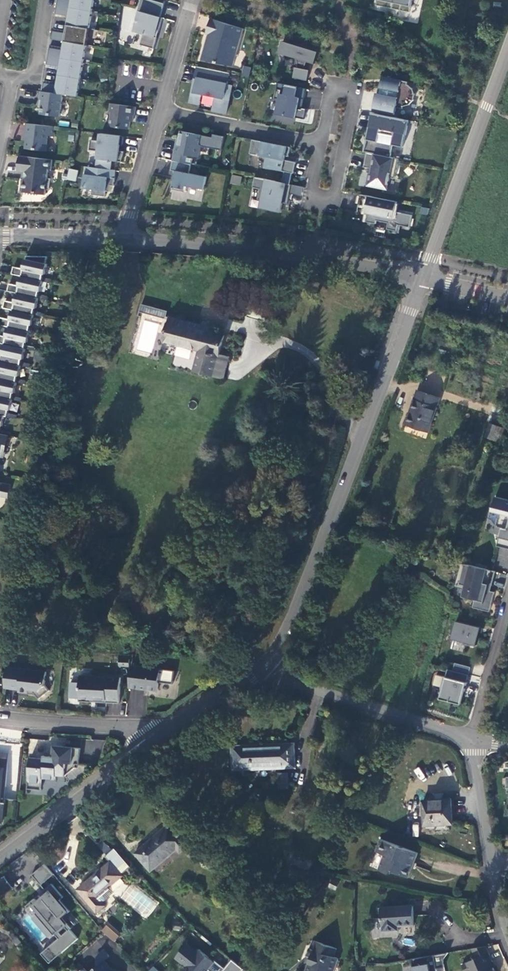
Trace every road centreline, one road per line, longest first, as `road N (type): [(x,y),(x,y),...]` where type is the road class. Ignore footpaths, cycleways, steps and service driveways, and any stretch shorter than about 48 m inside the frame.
road 1 (tertiary): [(422,279),(289,627),(267,662)]
road 2 (residential): [(422,279),(318,257),(128,237)]
road 3 (tertiary): [(507,50),(422,279)]
road 4 (residential): [(322,142),(310,198),(338,203),(359,92),(333,88)]
road 5 (residential): [(470,739),(295,683),(267,662)]
road 6 (residential): [(507,930),(470,739)]
road 7 (tertiary): [(152,744),(0,859)]
road 8 (residential): [(161,112),(322,142)]
road 9 (residential): [(152,744),(118,727),(0,717)]
road 10 (residential): [(470,739),(507,601)]
road 11 (tertiary): [(267,662),(152,744)]
road 12 (residential): [(161,112),(128,237)]
road 13 (residential): [(128,237),(0,236)]

